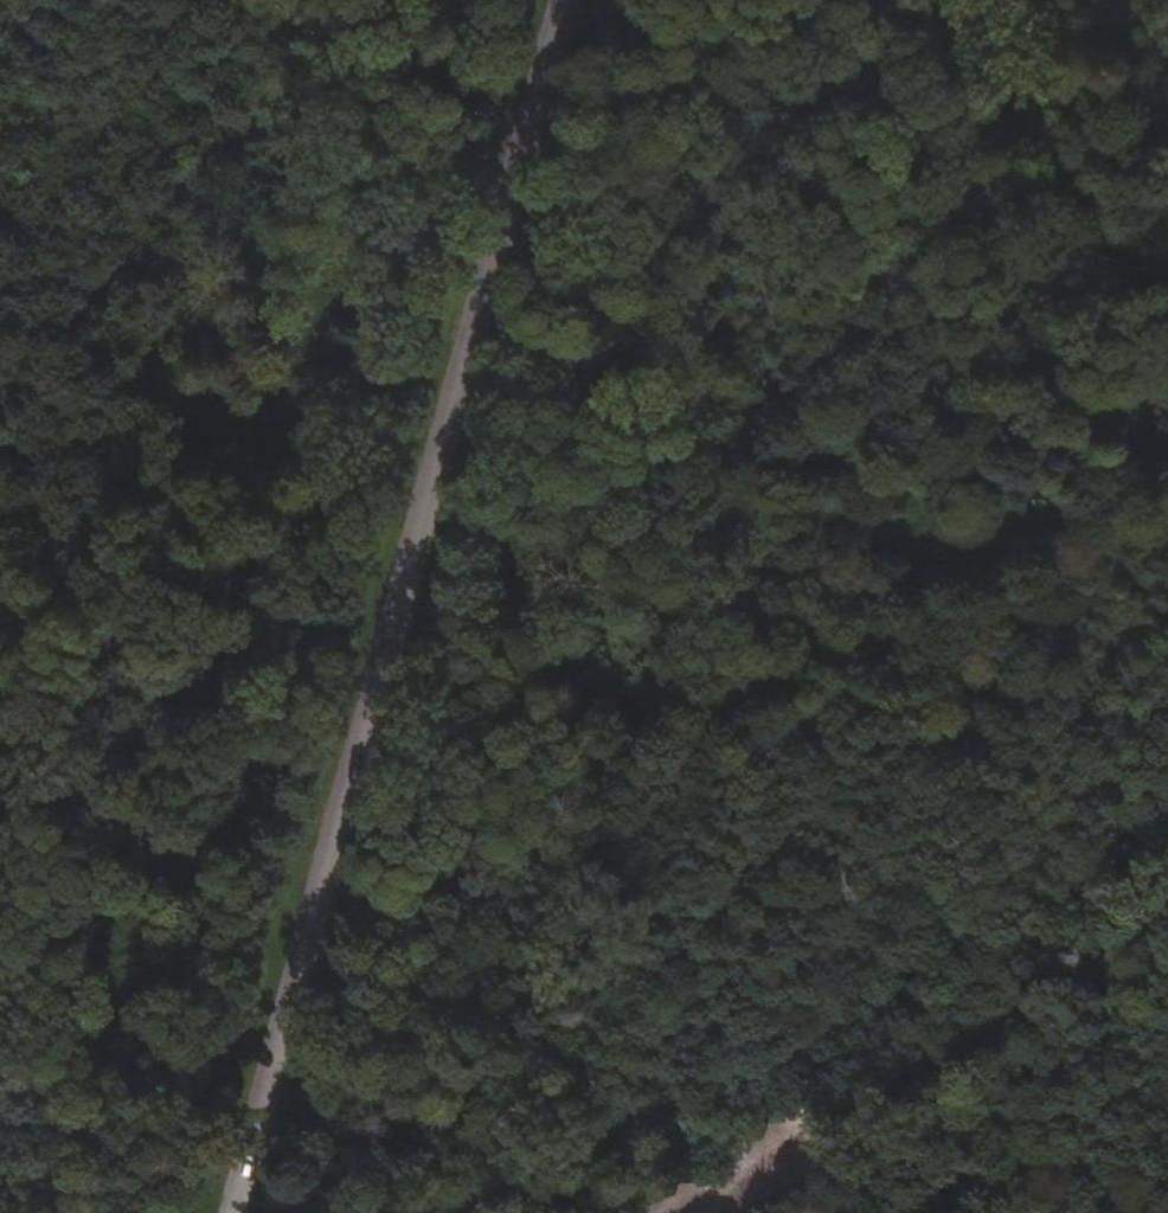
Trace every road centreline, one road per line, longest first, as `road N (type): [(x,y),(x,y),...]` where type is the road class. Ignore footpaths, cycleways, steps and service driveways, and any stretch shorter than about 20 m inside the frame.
road 1 (unclassified): [(234,1212),(573,0)]
road 2 (track): [(710,1212),(1167,919)]
road 3 (track): [(1167,350),(953,0)]

